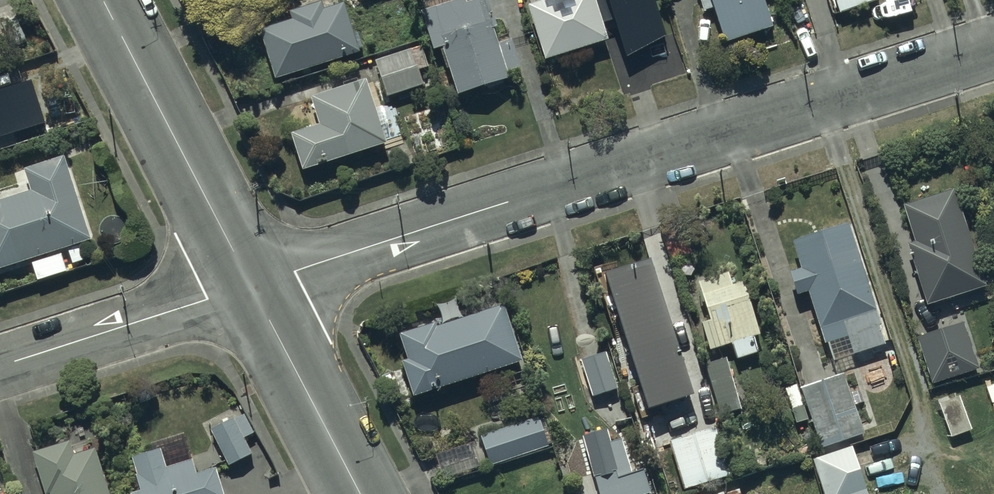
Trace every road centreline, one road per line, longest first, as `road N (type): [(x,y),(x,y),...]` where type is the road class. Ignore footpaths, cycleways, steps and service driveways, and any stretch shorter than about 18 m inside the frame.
road 1 (residential): [(993,48),(252,285)]
road 2 (tertiary): [(103,0),(252,285)]
road 3 (residential): [(252,285),(0,366)]
road 4 (tertiary): [(252,285),(361,493)]

